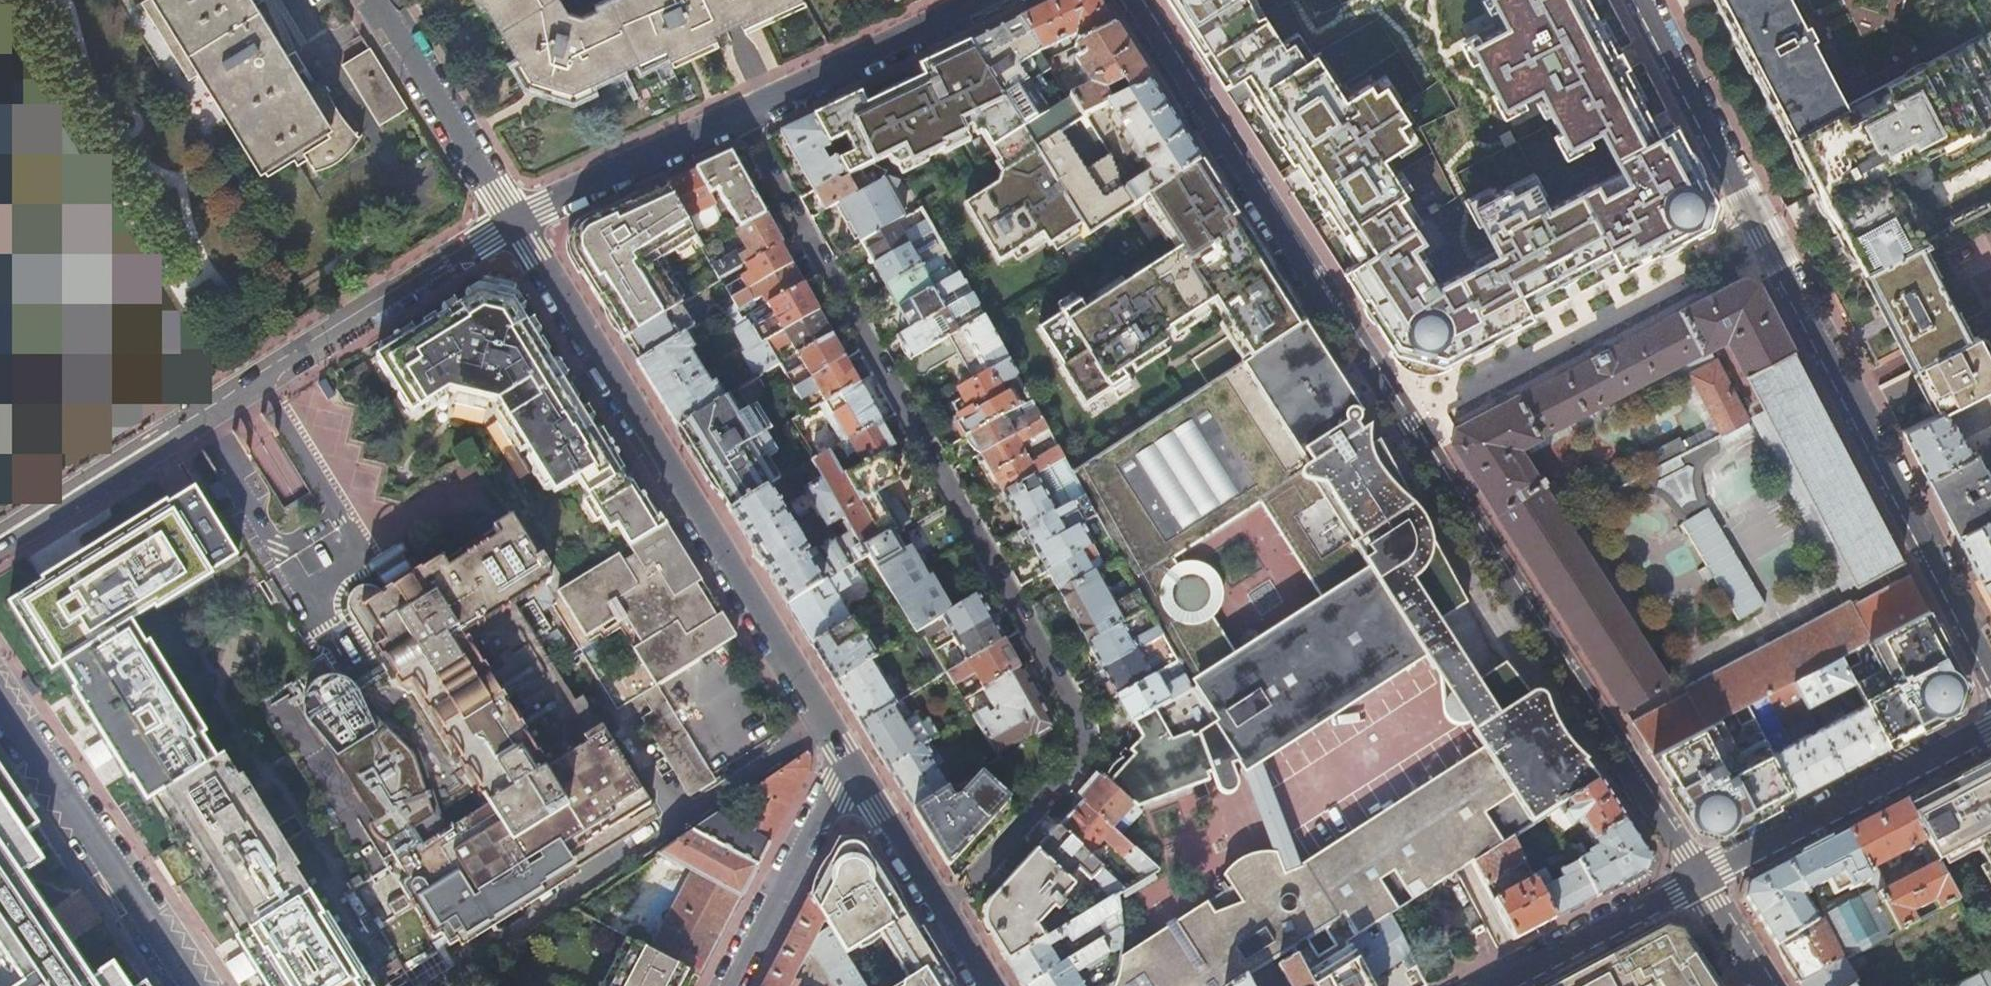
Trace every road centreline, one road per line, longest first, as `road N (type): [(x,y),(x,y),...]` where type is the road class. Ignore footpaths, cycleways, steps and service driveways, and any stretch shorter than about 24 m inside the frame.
road 1 (residential): [(1702,879),(1138,0)]
road 2 (residential): [(741,116),(1081,736),(1072,773),(949,913)]
road 3 (residential): [(1639,0),(1990,670)]
road 4 (residential): [(512,220),(847,763)]
road 5 (residential): [(0,538),(512,220)]
road 6 (tertiary): [(0,701),(191,985)]
road 7 (residential): [(1702,879),(1990,727)]
road 8 (residential): [(981,0),(741,116)]
road 9 (residential): [(376,0),(512,220)]
road 10 (residential): [(741,116),(512,220)]
road 11 (residential): [(847,763),(729,985)]
road 12 (residential): [(1497,985),(1702,879)]
road 13 (residential): [(847,763),(949,913)]
road 14 (residential): [(1771,985),(1702,879)]

